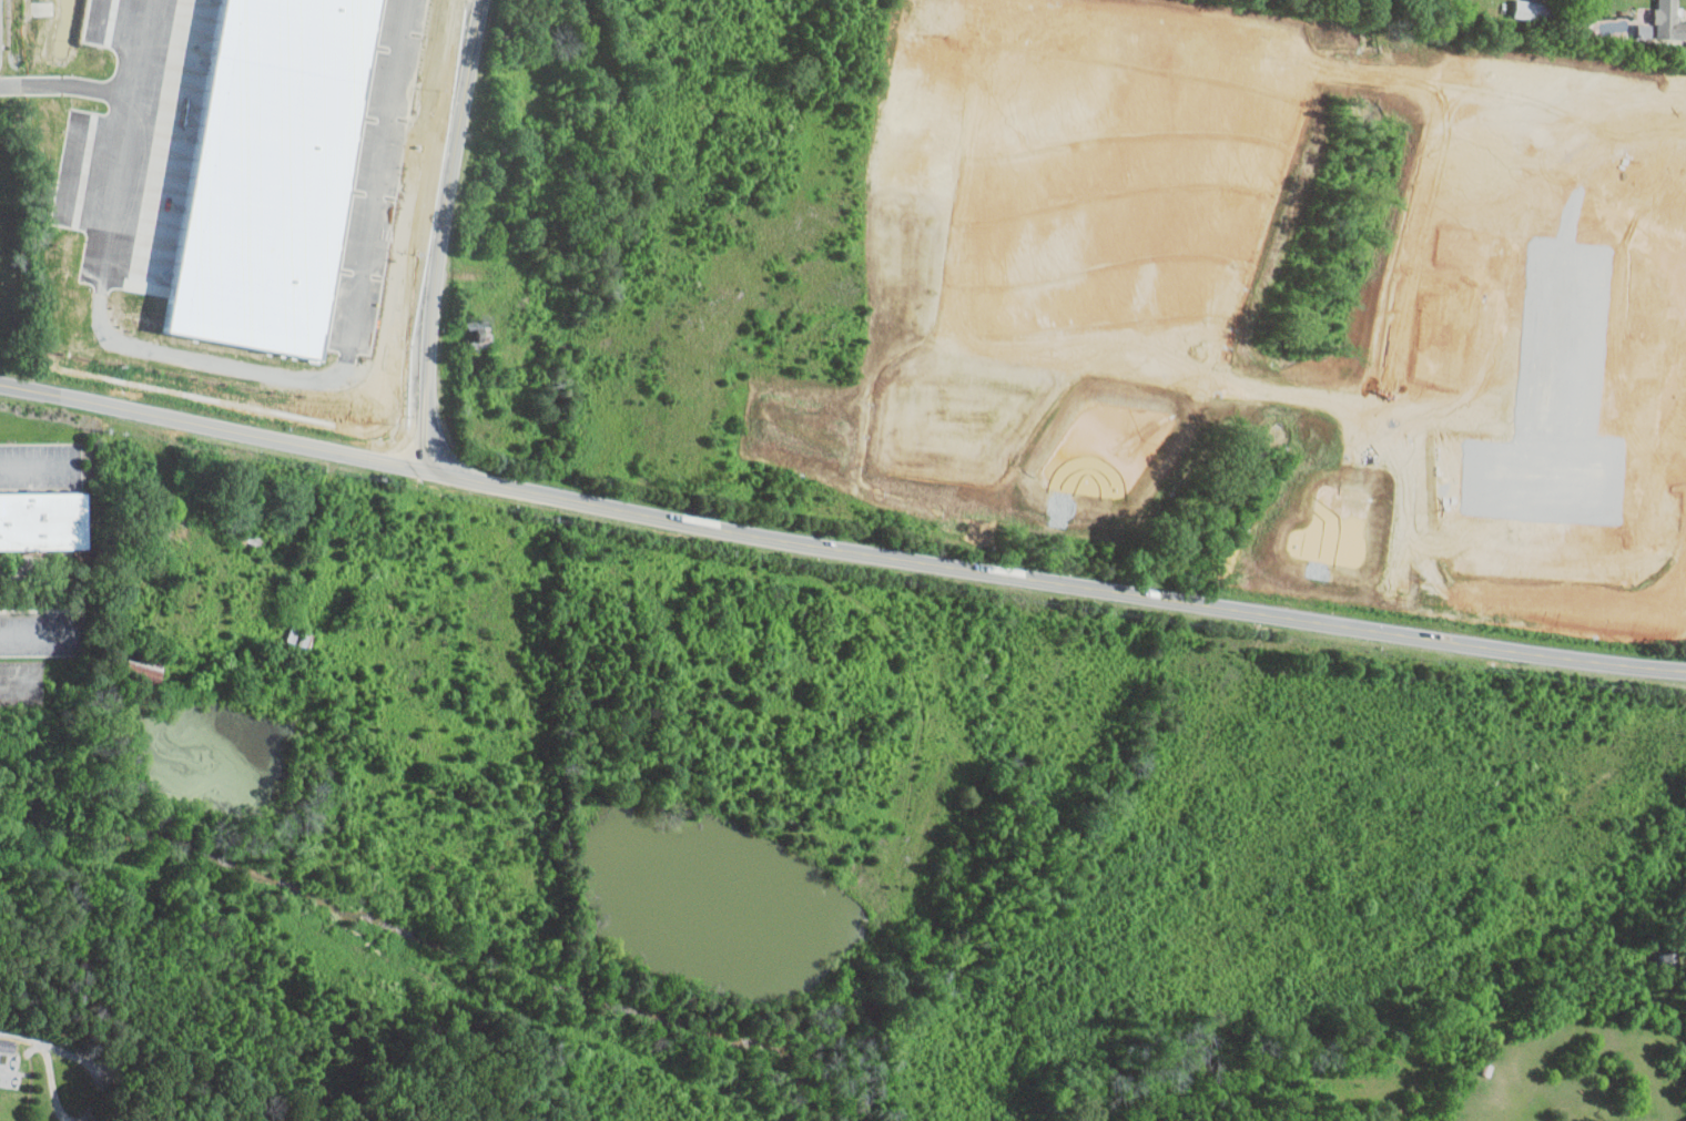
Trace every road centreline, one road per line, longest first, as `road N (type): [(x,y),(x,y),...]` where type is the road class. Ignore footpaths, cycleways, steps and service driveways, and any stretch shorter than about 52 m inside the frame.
road 1 (tertiary): [(1685,668),(1512,651),(708,526),(0,387)]
road 2 (residential): [(481,0),(440,238),(427,467)]

